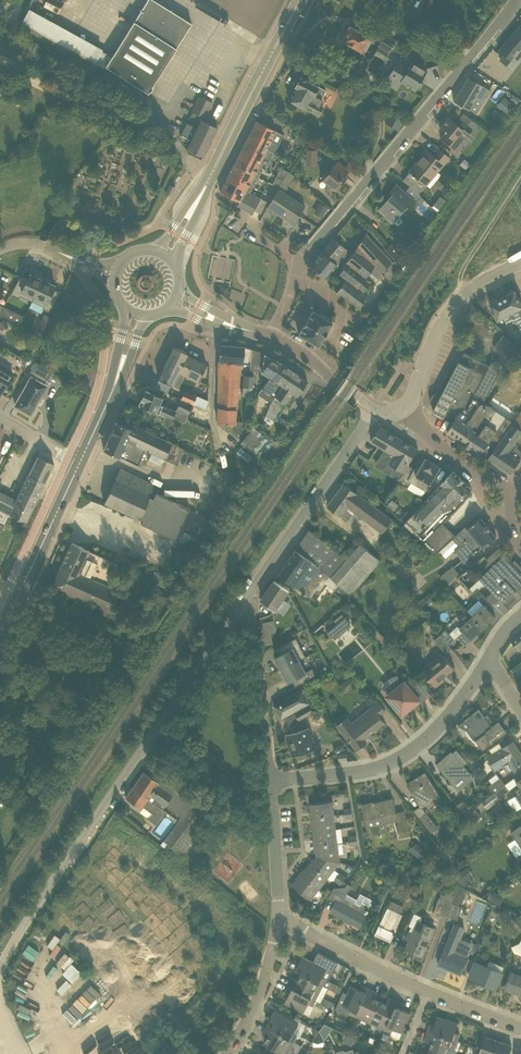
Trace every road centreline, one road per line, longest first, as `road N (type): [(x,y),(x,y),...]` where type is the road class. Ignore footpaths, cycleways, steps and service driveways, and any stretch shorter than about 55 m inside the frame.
road 1 (unclassified): [(0,971),(236,612)]
road 2 (residential): [(297,265),(519,0)]
road 3 (residential): [(268,780),(365,772),(396,761),(448,717),(489,658)]
road 4 (residential): [(520,1027),(279,918)]
road 5 (residential): [(236,612),(377,410)]
road 6 (secondary): [(208,180),(300,0)]
road 7 (tertiary): [(407,406),(449,312),(482,282),(520,263)]
road 8 (track): [(0,15),(163,112)]
road 9 (secondary): [(0,630),(78,463)]
road 10 (residential): [(268,780),(253,624),(236,612)]
road 11 (residential): [(227,1053),(259,998),(279,918)]
road 12 (residential): [(279,918),(268,780)]
road 13 (tertiary): [(510,497),(437,443),(407,406)]
road 14 (track): [(520,179),(461,272),(467,293)]
road 15 (residential): [(316,364),(348,317),(294,280)]

